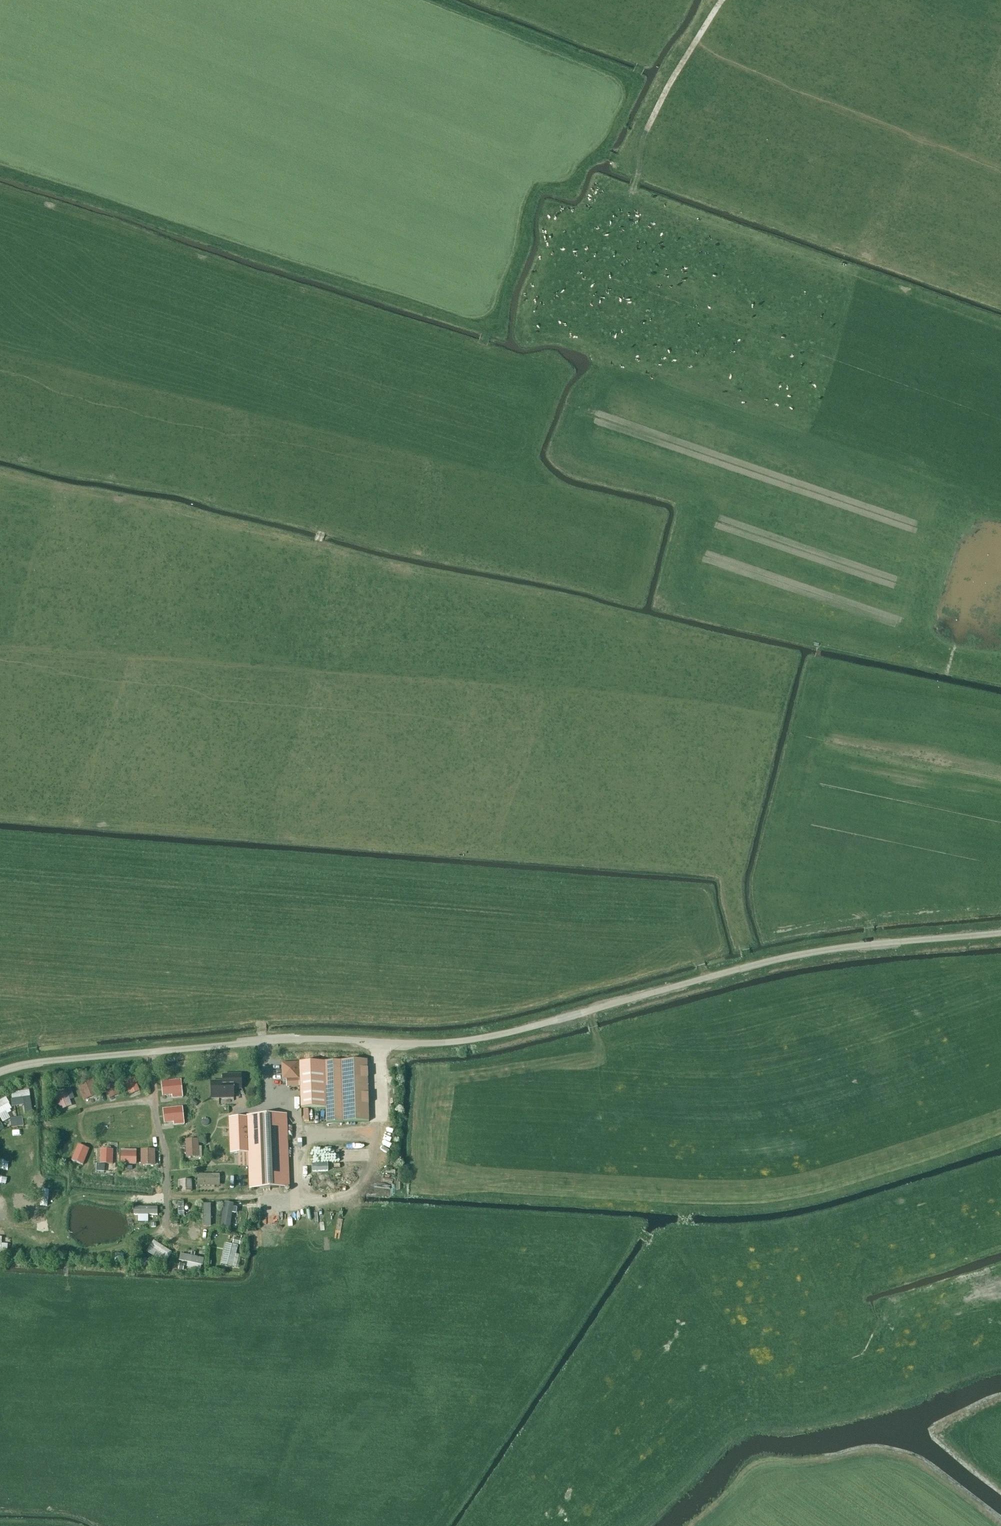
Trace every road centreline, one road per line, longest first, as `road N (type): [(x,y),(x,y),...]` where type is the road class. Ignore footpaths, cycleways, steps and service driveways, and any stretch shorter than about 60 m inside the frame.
road 1 (unclassified): [(0,1071),(241,1043),(472,1040),(786,957),(1000,932)]
road 2 (track): [(722,0),(647,126),(632,195)]

